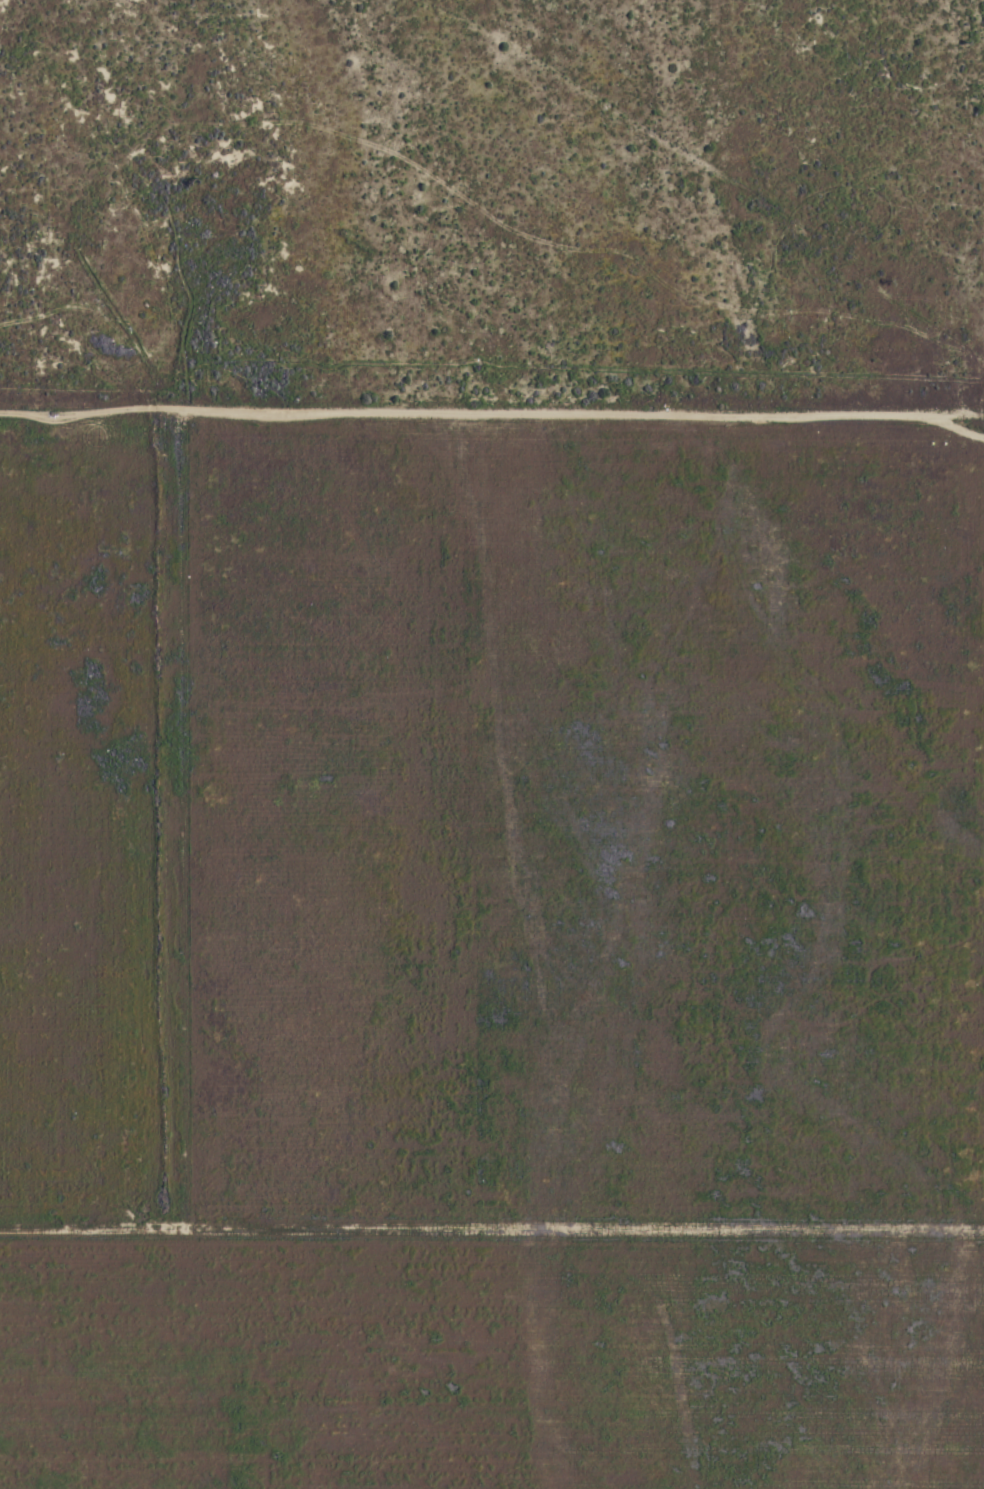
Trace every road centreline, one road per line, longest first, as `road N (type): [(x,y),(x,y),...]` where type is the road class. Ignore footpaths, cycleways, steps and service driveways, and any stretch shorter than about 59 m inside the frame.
road 1 (track): [(0,403),(983,422)]

